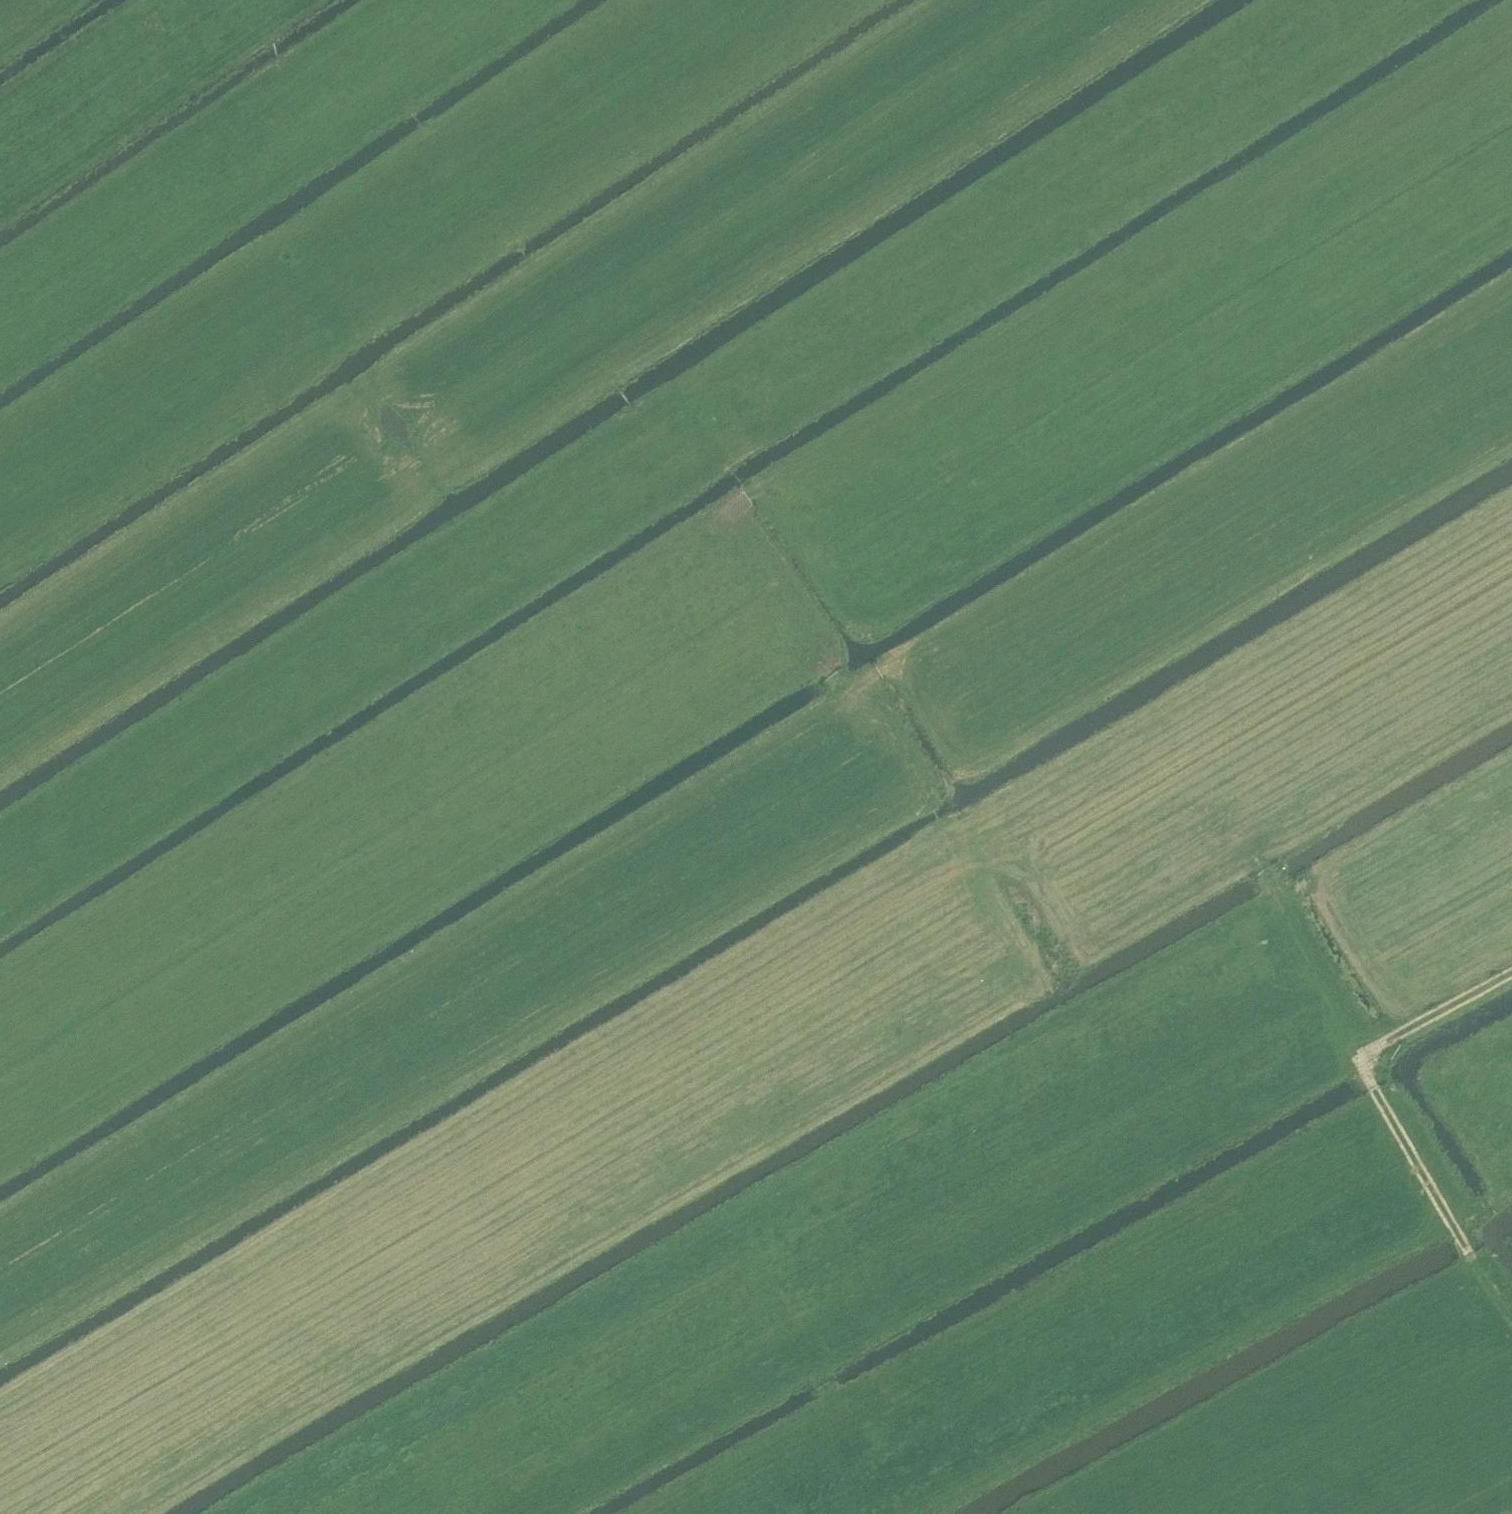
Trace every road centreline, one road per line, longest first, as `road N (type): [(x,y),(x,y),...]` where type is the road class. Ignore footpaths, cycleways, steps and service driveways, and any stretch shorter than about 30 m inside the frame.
road 1 (track): [(1511,973),(1360,1056),(1467,1251)]

